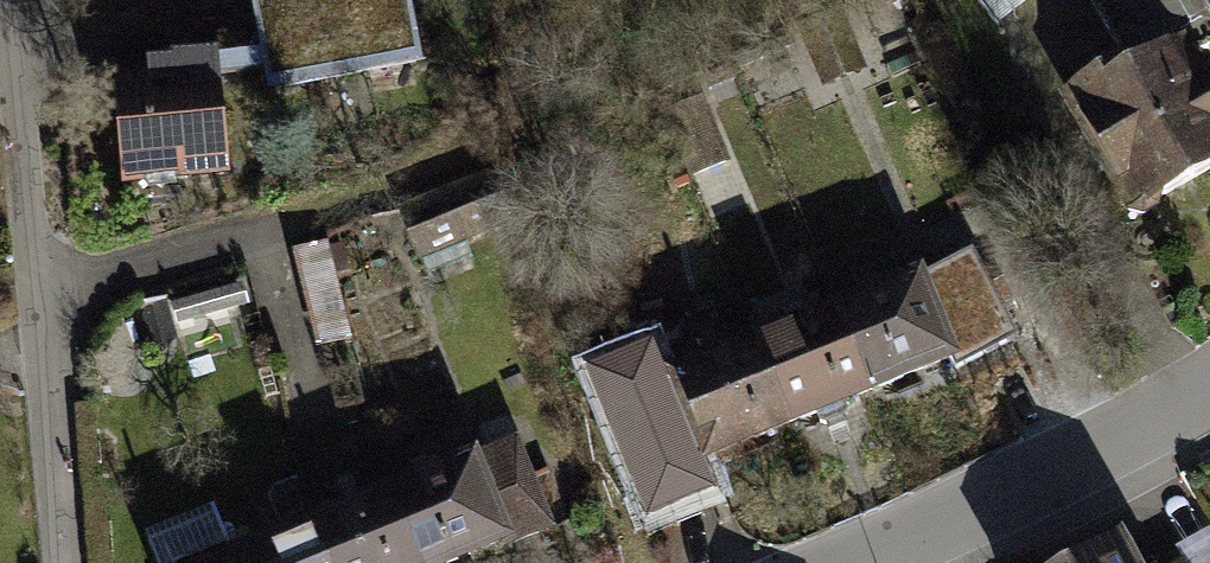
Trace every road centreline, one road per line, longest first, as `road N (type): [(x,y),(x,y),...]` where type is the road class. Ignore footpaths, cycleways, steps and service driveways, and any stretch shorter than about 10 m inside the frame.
road 1 (residential): [(857,562),(1085,456),(1209,386)]

